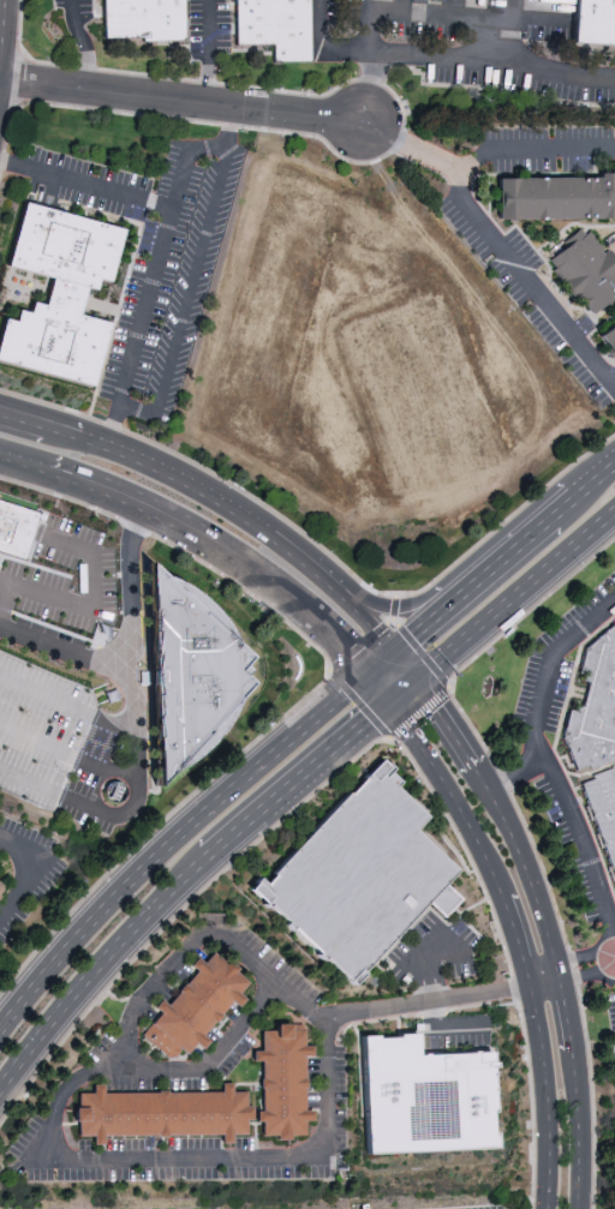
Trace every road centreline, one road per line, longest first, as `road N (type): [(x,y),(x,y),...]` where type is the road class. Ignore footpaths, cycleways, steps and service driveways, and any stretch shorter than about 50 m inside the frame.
road 1 (tertiary): [(396,704),(456,785),(502,875),(538,989),(551,1105),(548,1208)]
road 2 (primary): [(368,669),(169,844),(0,1032)]
road 3 (tertiary): [(47,467),(135,497),(247,559),(368,669)]
road 4 (residential): [(0,80),(354,121)]
road 5 (tertiary): [(360,604),(285,535),(166,468),(60,427)]
road 6 (primary): [(0,1088),(59,1012),(213,860)]
road 7 (primary): [(425,678),(614,521)]
road 8 (primary): [(213,860),(396,704)]
road 9 (tertiary): [(561,971),(531,873),(478,768)]
road 10 (tertiary): [(576,1208),(573,1045)]

